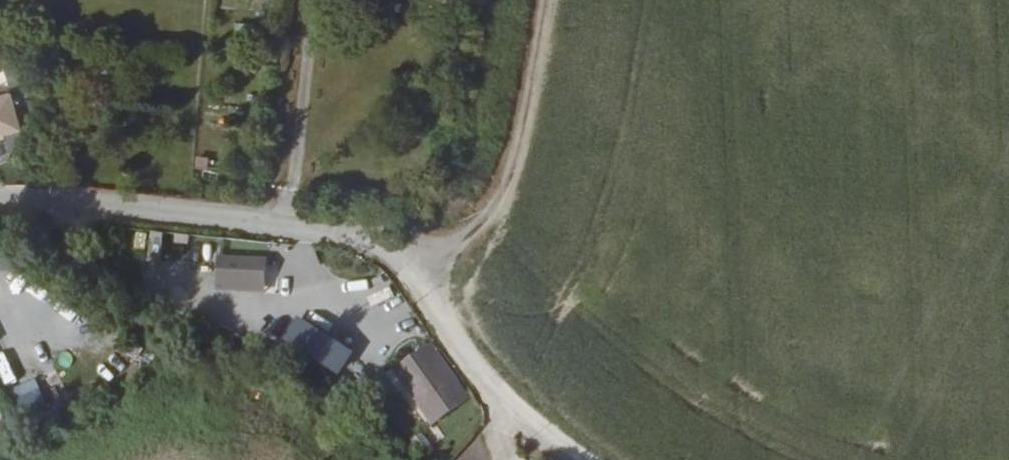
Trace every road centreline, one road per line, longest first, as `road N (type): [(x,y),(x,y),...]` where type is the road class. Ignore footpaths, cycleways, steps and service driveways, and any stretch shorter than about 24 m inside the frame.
road 1 (residential): [(0,199),(387,246)]
road 2 (track): [(387,246),(440,242),(492,180),(534,0)]
road 3 (track): [(387,246),(505,413),(565,459)]

